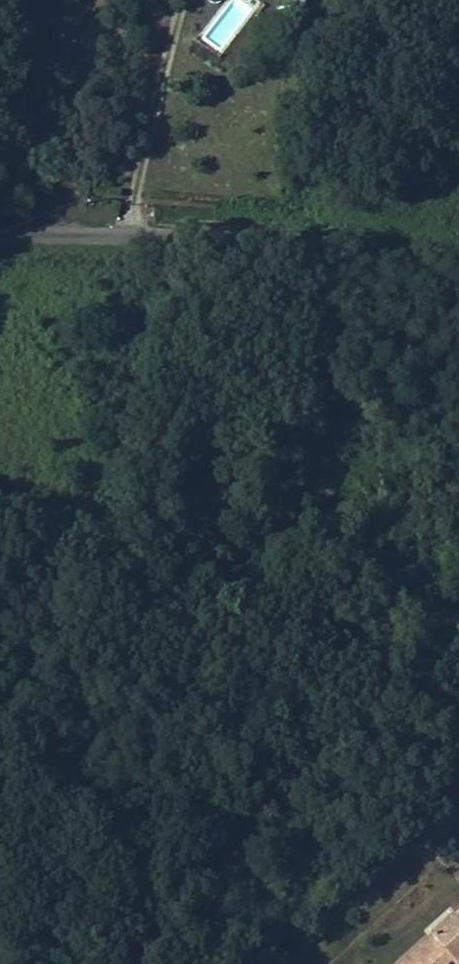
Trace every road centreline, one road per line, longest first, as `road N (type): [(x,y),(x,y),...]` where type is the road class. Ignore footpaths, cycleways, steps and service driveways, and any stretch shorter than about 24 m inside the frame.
road 1 (residential): [(0,231),(458,254)]

